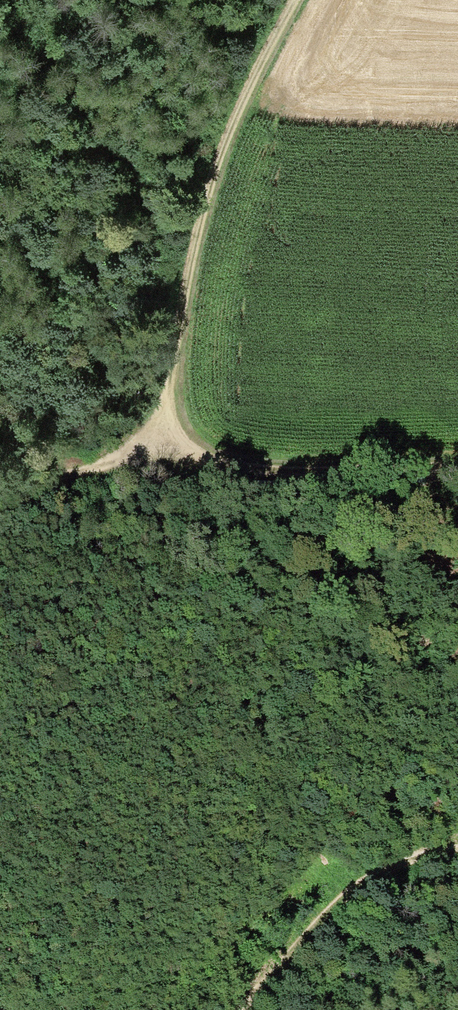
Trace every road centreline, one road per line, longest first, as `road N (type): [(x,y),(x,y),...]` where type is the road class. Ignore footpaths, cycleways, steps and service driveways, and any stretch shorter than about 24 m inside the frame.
road 1 (track): [(318,0),(214,190),(154,481)]
road 2 (track): [(457,872),(351,843),(204,956),(112,976),(0,977)]
road 3 (track): [(457,460),(154,481)]
road 4 (track): [(237,1009),(277,955),(359,883),(410,860),(457,850)]
road 5 (track): [(154,481),(0,459)]

